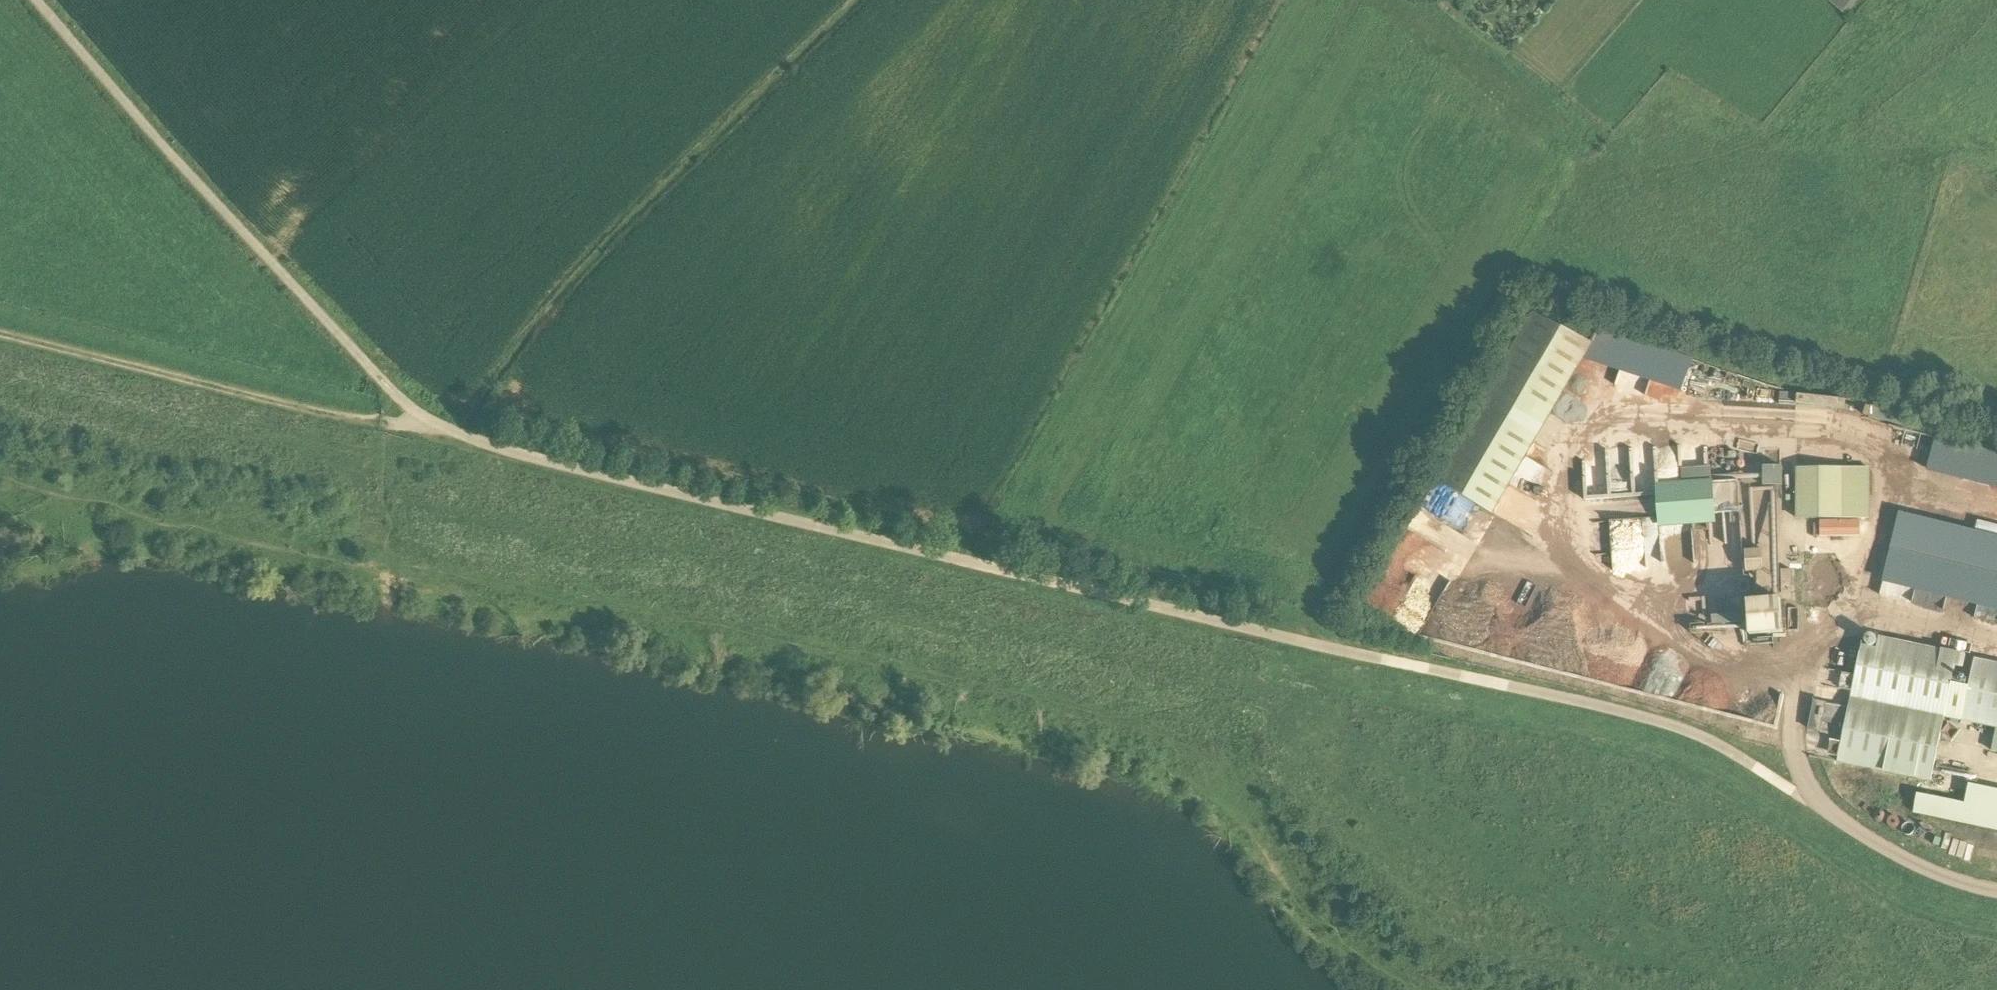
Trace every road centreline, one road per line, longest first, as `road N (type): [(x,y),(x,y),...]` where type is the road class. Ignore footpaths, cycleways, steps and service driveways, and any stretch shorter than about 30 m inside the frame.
road 1 (track): [(396,426),(0,334)]
road 2 (unclassified): [(1794,791),(1937,878),(1996,892)]

